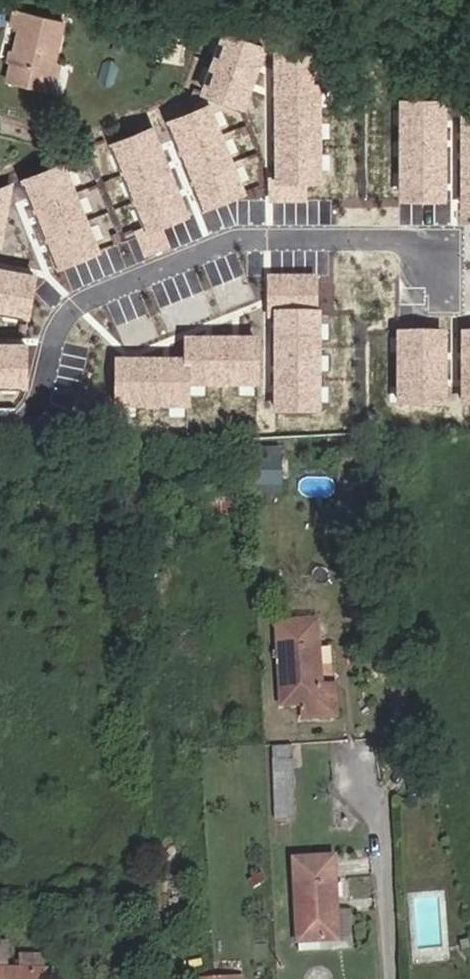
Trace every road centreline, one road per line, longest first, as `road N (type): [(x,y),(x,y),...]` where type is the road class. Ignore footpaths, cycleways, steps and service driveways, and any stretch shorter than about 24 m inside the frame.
road 1 (residential): [(0,427),(33,408),(58,331),(77,307),(232,244),(430,243),(431,298)]

